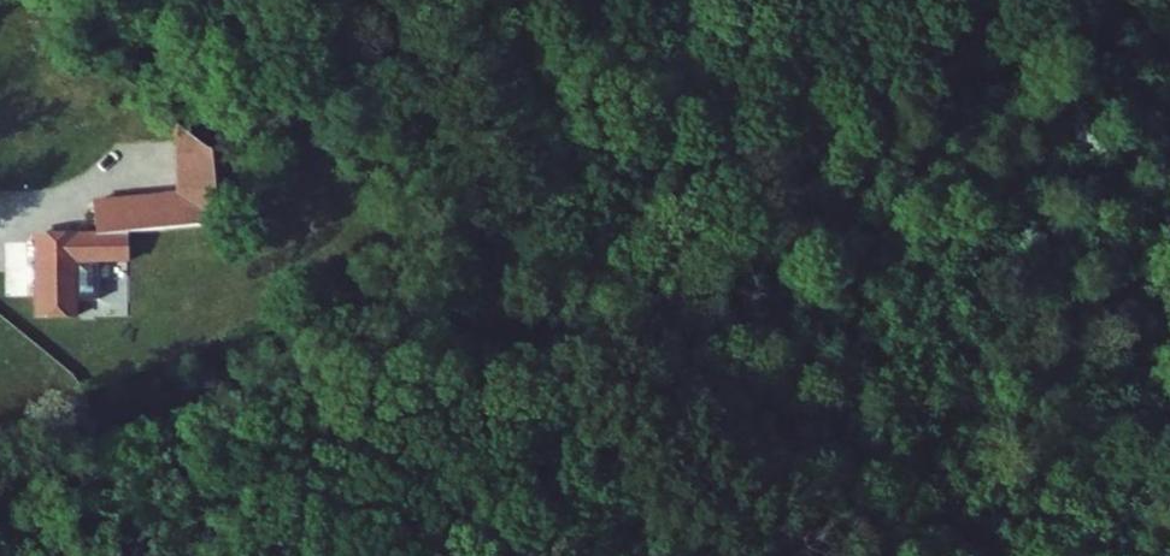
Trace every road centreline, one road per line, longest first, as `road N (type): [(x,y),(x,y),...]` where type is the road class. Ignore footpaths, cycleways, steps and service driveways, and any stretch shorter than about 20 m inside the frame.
road 1 (track): [(711,555),(361,0)]

